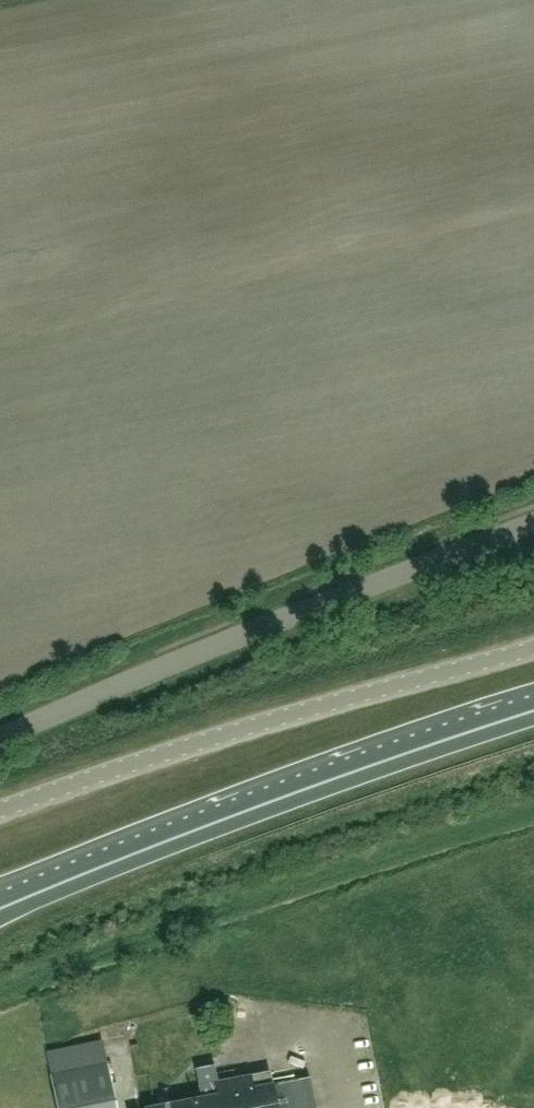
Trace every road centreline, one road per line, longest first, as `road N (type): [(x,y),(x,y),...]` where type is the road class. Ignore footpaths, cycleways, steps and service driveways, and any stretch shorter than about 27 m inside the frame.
road 1 (unclassified): [(0,736),(533,523)]
road 2 (unclassified): [(0,814),(221,737),(533,649)]
road 3 (trunk): [(46,889),(533,713)]

